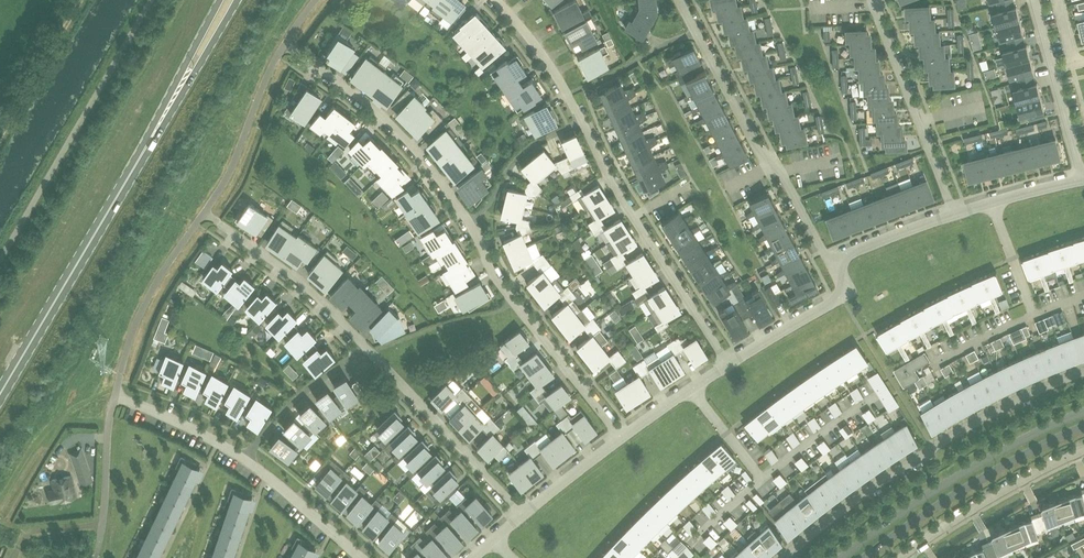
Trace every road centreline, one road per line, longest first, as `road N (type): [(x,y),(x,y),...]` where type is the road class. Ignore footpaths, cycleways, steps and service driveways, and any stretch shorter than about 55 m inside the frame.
road 1 (residential): [(1083,371),(933,447),(783,557)]
road 2 (residential): [(679,0),(767,168),(779,167),(830,262)]
road 3 (residential): [(245,460),(115,398),(97,554)]
road 4 (primary): [(150,144),(0,398)]
road 5 (tertiary): [(1083,411),(960,475),(841,557)]
road 6 (residential): [(725,363),(582,121)]
road 7 (residential): [(620,439),(500,286),(470,223)]
road 8 (residential): [(470,223),(412,146),(284,45)]
road 9 (tertiary): [(864,557),(958,493),(1083,427)]
road 10 (residential): [(879,0),(877,19),(955,215)]
road 11 (residential): [(522,510),(365,348)]
road 12 (residential): [(365,348),(330,304),(204,212)]
road 13 (residential): [(900,557),(1083,450)]
road 14 (residential): [(830,262),(844,290),(725,363)]
road 15 (primary): [(150,144),(238,0)]
road 16 (residential): [(245,460),(300,396),(365,348)]
road 17 (primary): [(220,0),(150,144)]
road 18 (residential): [(470,223),(530,147),(582,121)]
road 19 (residential): [(362,557),(245,460)]
road 20 (residential): [(582,121),(548,62),(497,0)]
road 21 (residential): [(761,476),(871,400)]
road 22 (residential): [(955,215),(830,262)]
road 23 (residential): [(620,439),(522,510)]

